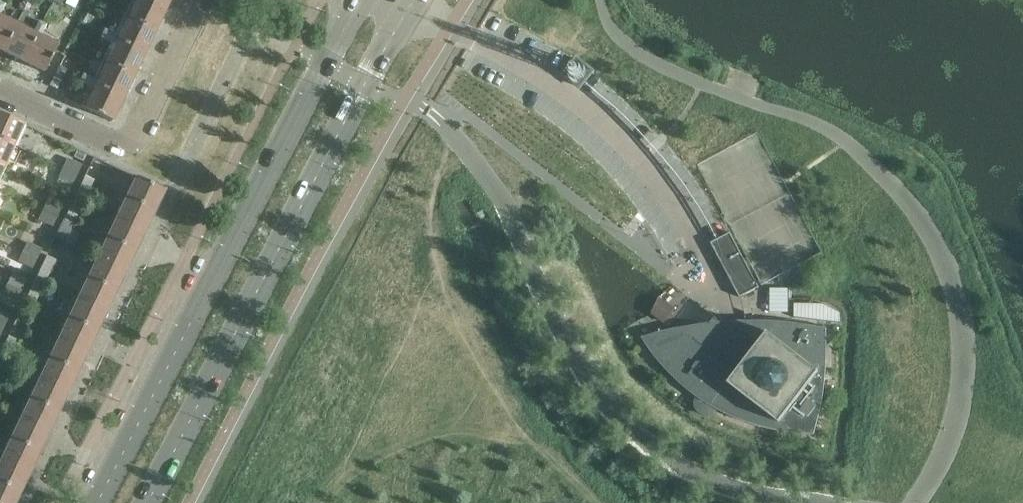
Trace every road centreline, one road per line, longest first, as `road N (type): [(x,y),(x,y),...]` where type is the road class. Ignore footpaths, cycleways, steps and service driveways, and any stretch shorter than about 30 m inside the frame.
road 1 (secondary): [(362,0),(98,502)]
road 2 (secondary): [(149,502),(410,3)]
road 3 (residential): [(141,128),(130,141),(117,141),(0,87)]
road 4 (residential): [(141,128),(200,0)]

